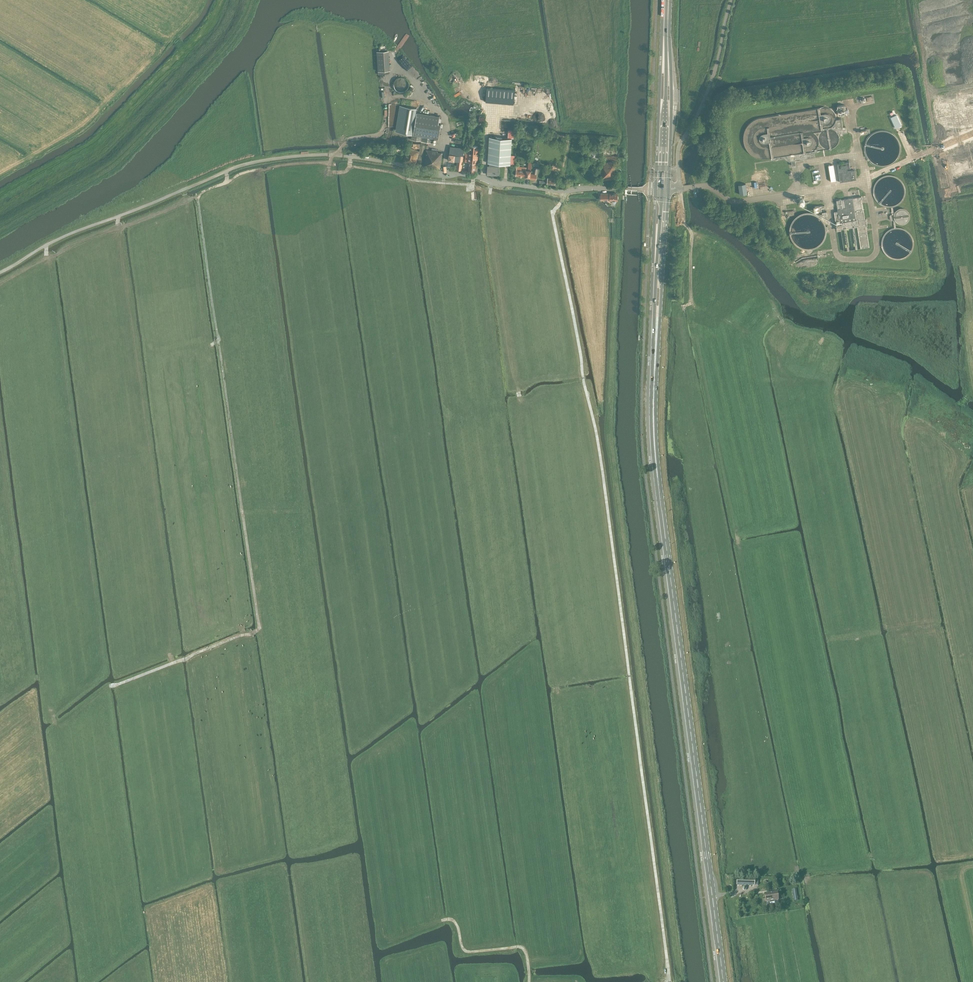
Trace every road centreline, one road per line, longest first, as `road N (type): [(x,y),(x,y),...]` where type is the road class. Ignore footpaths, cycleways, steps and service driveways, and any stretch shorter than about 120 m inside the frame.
road 1 (track): [(670,981),(597,433),(553,213),(564,191)]
road 2 (primary): [(658,335),(660,483),(725,981)]
road 3 (unclassified): [(0,273),(79,231),(236,167),(288,157),(362,158),(559,190),(622,188)]
road 4 (track): [(218,341),(260,630),(110,687)]
road 5 (unclassified): [(665,188),(680,187),(679,148),(714,76),(732,0)]
road 6 (track): [(226,171),(227,182),(198,202),(218,341),(212,345)]
road 7 (track): [(443,922),(456,922),(467,952),(521,947),(530,981)]
road 8 (track): [(349,166),(472,185),(475,176)]

